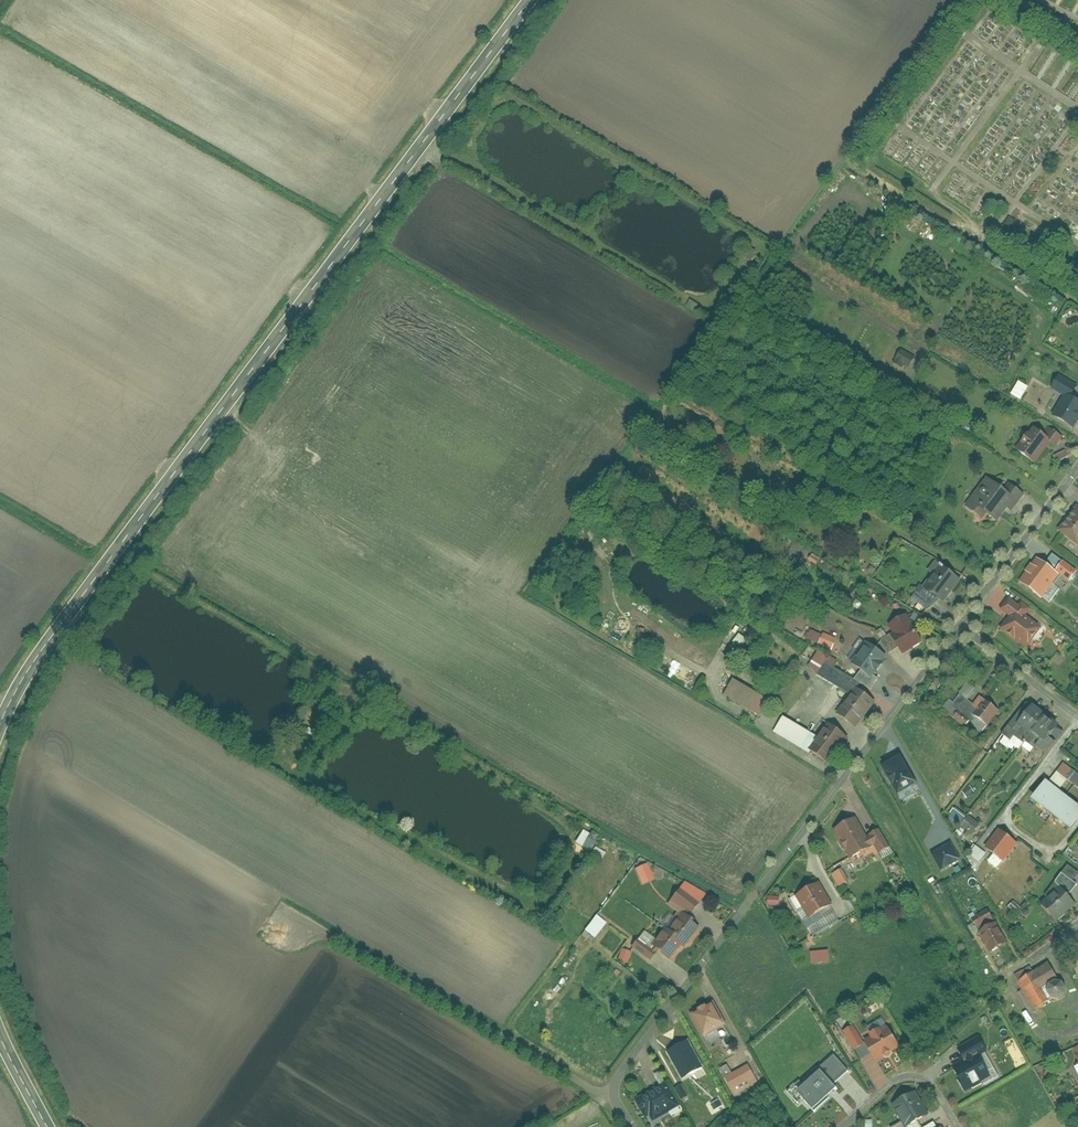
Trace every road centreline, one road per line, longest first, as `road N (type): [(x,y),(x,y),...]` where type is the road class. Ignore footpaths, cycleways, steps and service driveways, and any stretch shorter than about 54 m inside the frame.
road 1 (secondary): [(0,728),(35,659),(531,0)]
road 2 (residential): [(608,1095),(954,622)]
road 3 (residential): [(608,1095),(291,911)]
road 4 (residential): [(954,622),(1077,471)]
road 5 (residential): [(963,1126),(937,1082),(913,1073),(841,1126)]
road 6 (residential): [(1077,716),(954,622)]

